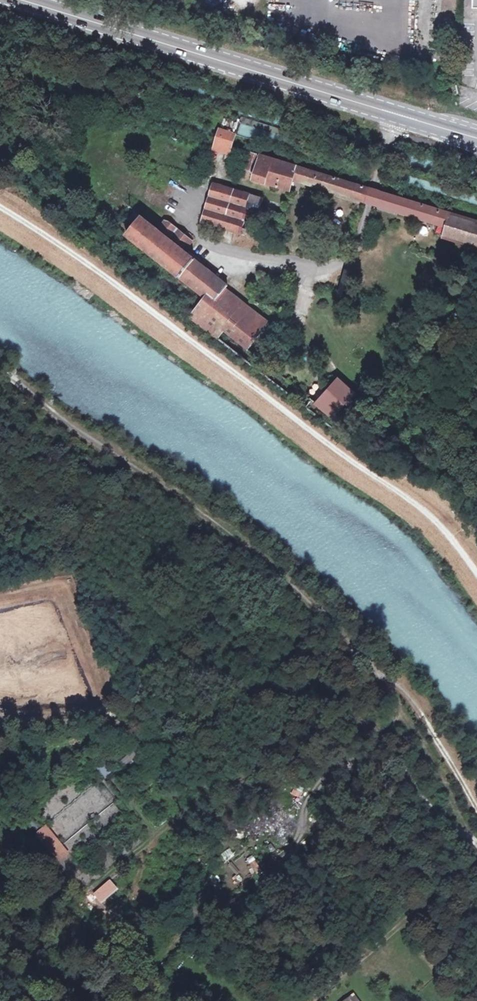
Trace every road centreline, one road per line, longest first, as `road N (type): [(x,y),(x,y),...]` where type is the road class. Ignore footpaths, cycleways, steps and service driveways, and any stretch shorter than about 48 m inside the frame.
road 1 (track): [(458,819),(384,686),(308,603),(209,521),(0,373)]
road 2 (primary): [(24,0),(473,138)]

